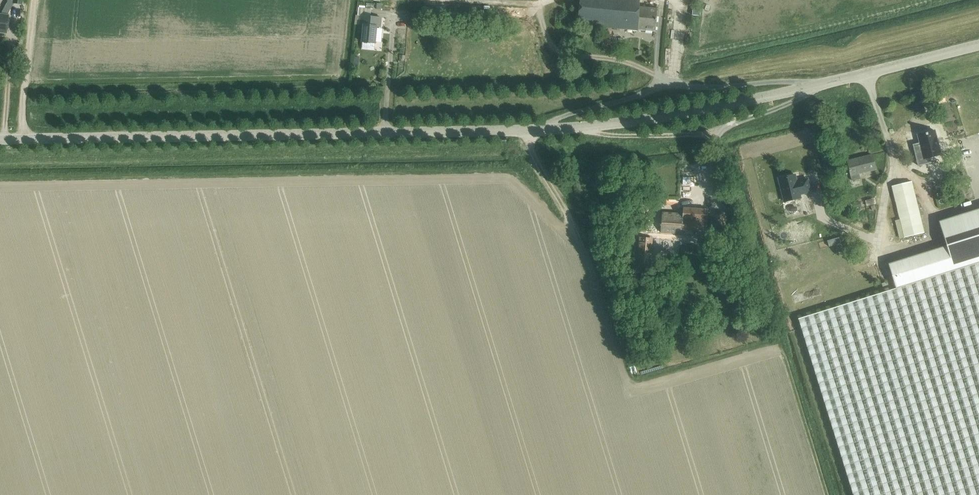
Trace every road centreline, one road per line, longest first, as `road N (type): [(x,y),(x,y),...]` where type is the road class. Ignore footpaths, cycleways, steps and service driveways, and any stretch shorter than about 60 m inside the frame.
road 1 (tertiary): [(0,141),(596,127),(813,88),(978,44)]
road 2 (track): [(20,140),(35,0)]

